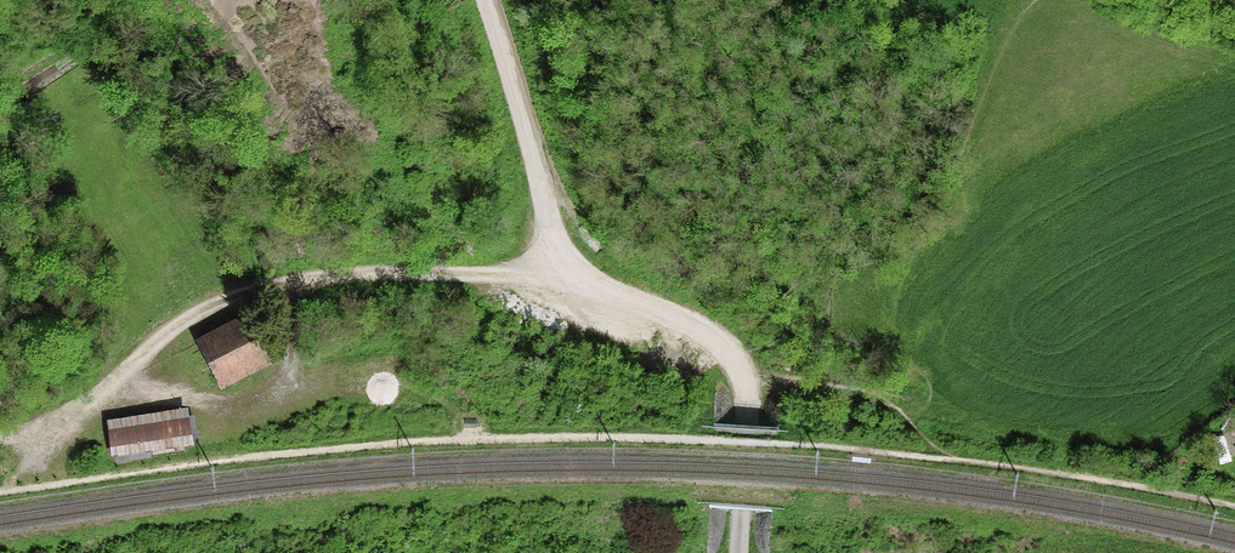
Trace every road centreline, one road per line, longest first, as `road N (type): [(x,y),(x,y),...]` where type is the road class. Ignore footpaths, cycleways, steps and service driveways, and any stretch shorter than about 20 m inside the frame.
road 1 (track): [(484,0),(559,263),(658,306),(724,351),(736,385),(731,552)]
road 2 (track): [(559,263),(244,293),(182,316),(81,399),(0,430)]
road 3 (track): [(736,385),(851,383),(908,416)]

